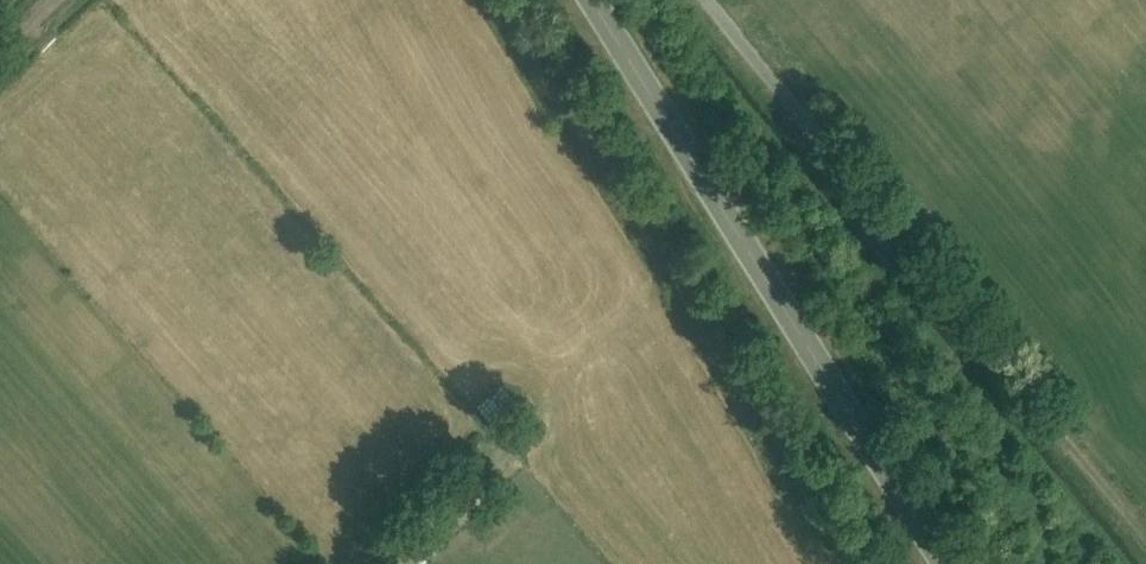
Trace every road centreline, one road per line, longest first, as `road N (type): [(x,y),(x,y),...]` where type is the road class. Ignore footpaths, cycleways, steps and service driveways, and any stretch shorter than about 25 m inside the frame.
road 1 (unclassified): [(945,563),(596,0)]
road 2 (track): [(382,563),(507,445)]

